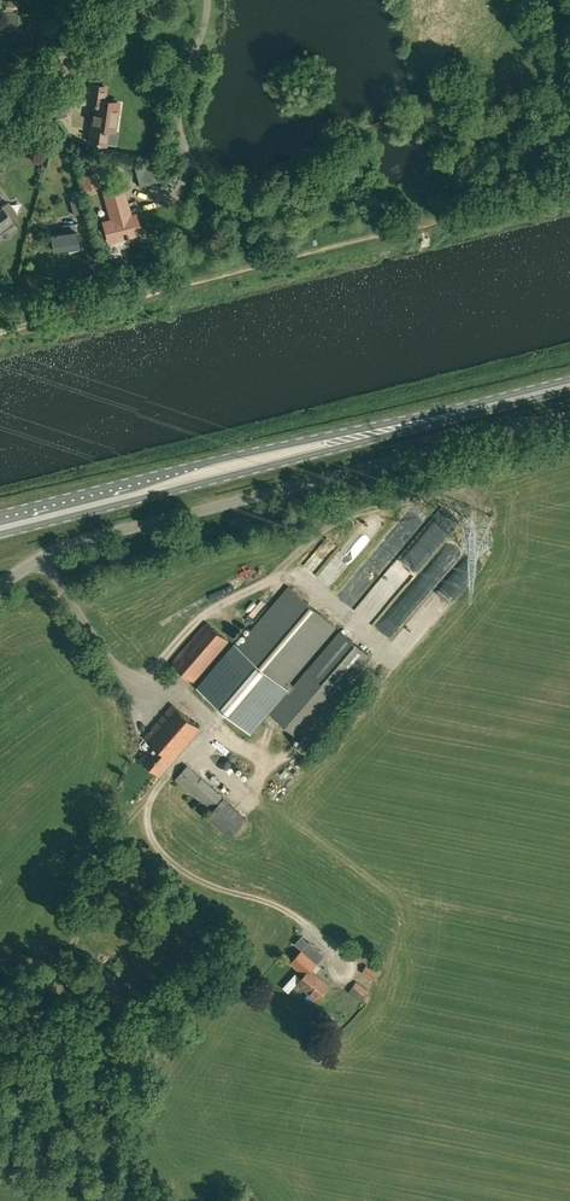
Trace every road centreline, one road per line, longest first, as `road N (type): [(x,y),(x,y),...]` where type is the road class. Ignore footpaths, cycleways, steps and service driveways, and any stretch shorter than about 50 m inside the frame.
road 1 (unclassified): [(0,588),(54,550),(91,536),(569,417)]
road 2 (track): [(553,188),(0,333)]
road 3 (primary): [(0,534),(494,403)]
road 4 (primary): [(494,403),(0,513)]
road 5 (residential): [(93,0),(68,52),(0,120)]

